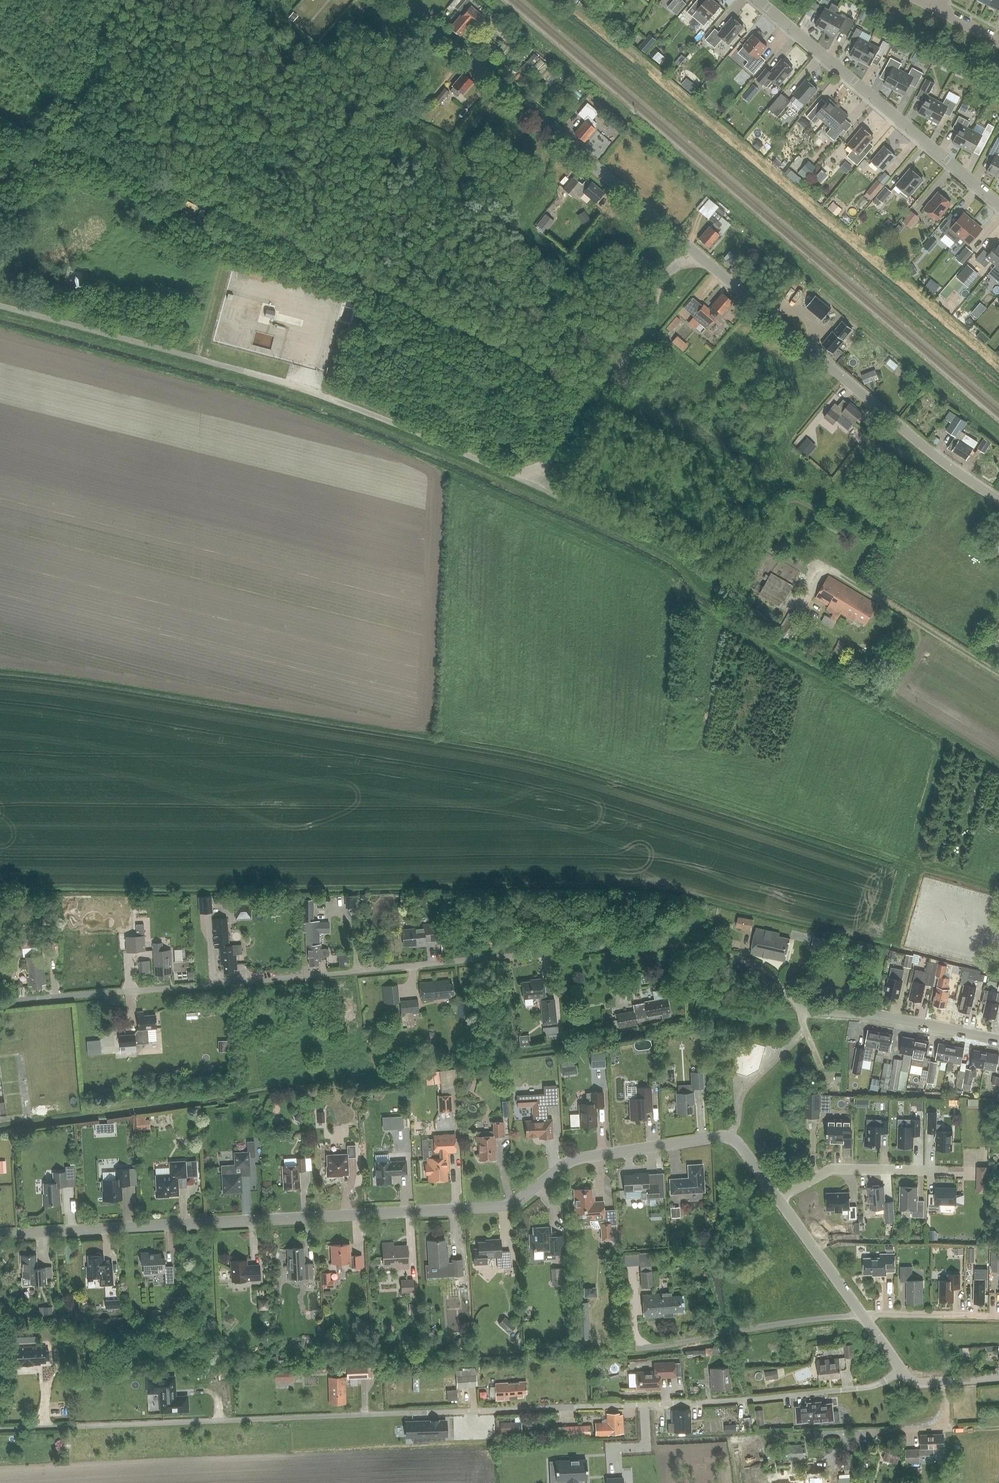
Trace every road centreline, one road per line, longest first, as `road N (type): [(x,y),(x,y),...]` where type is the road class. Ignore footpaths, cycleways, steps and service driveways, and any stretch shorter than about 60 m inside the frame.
road 1 (residential): [(901,1370),(871,1387),(707,1403),(0,1430)]
road 2 (residential): [(0,1236),(499,1207),(572,1161),(721,1137),(738,1144),(778,1200)]
road 3 (residential): [(799,1006),(755,963),(651,943),(0,1004)]
road 4 (unclassified): [(998,501),(853,388),(397,0)]
road 5 (unclassified): [(998,205),(758,0)]
road 6 (residential): [(863,1316),(638,1349)]
road 7 (residential): [(998,1040),(799,1006)]
road 8 (residential): [(778,1200),(831,1170),(940,1172)]
road 9 (residential): [(778,1200),(863,1316)]
road 10 (residential): [(947,1431),(821,1435)]

